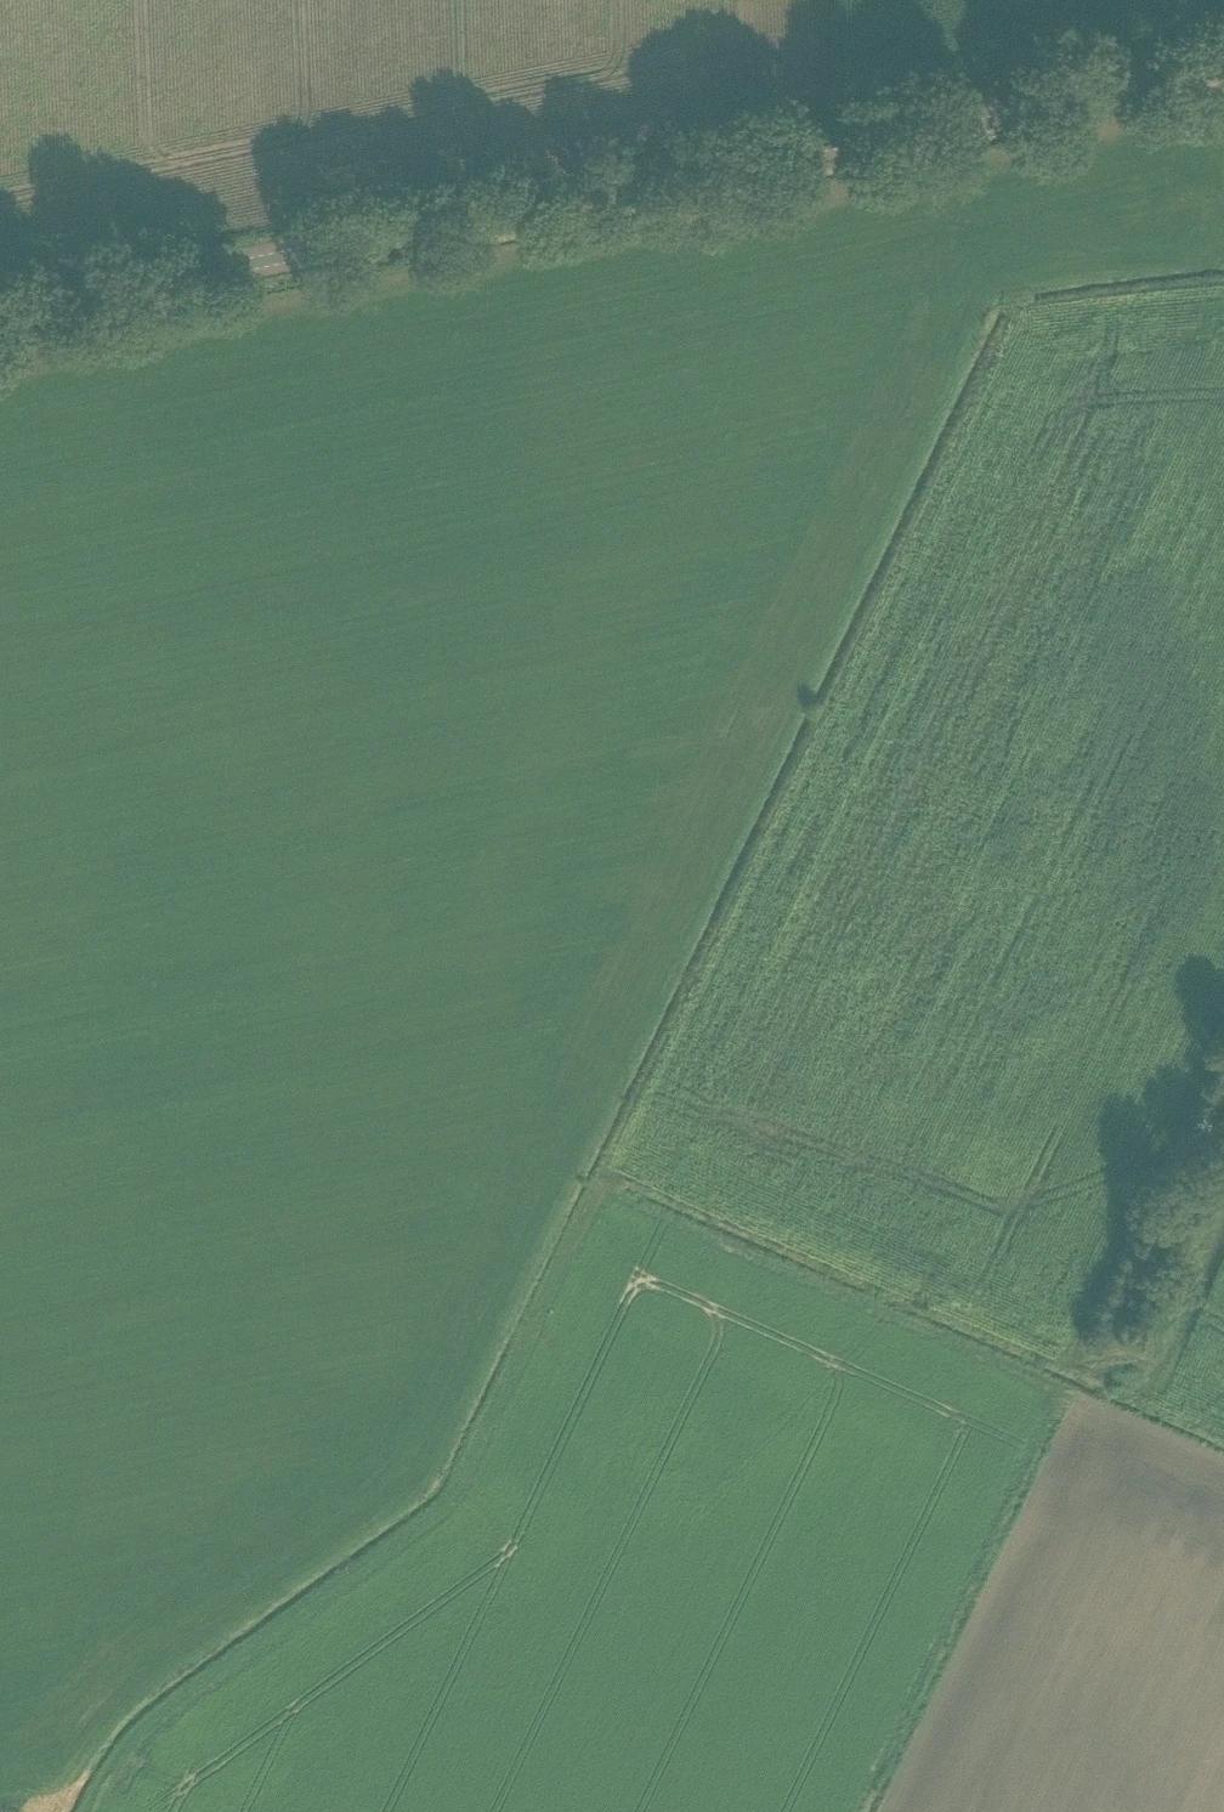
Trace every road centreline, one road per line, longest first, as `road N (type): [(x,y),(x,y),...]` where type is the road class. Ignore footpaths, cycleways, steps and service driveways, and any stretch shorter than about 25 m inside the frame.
road 1 (secondary): [(0,316),(1223,62)]

